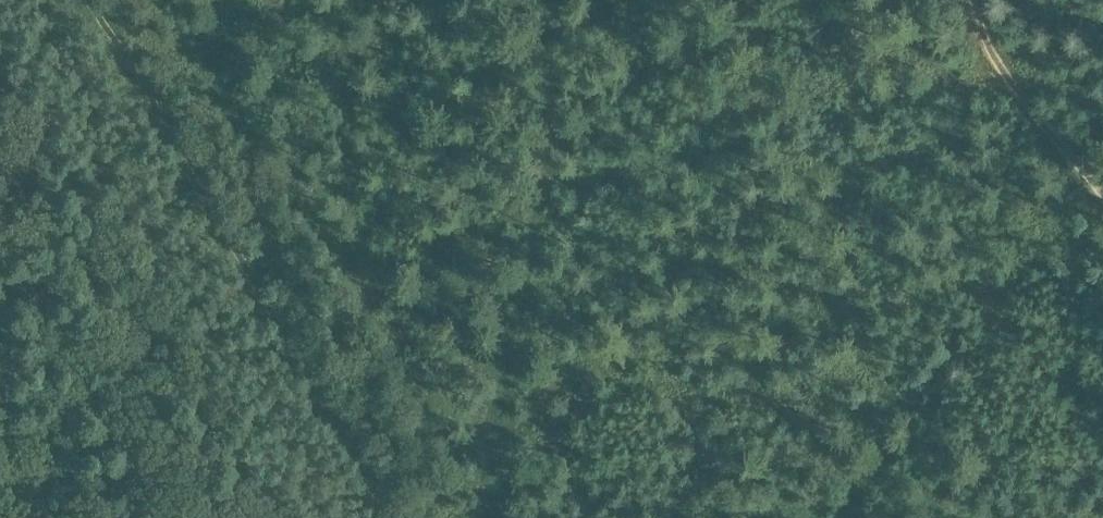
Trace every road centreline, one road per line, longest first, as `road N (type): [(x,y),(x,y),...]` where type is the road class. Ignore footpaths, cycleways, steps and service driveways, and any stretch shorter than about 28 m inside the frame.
road 1 (track): [(78,0),(381,517)]
road 2 (track): [(972,0),(991,51),(1102,190)]

